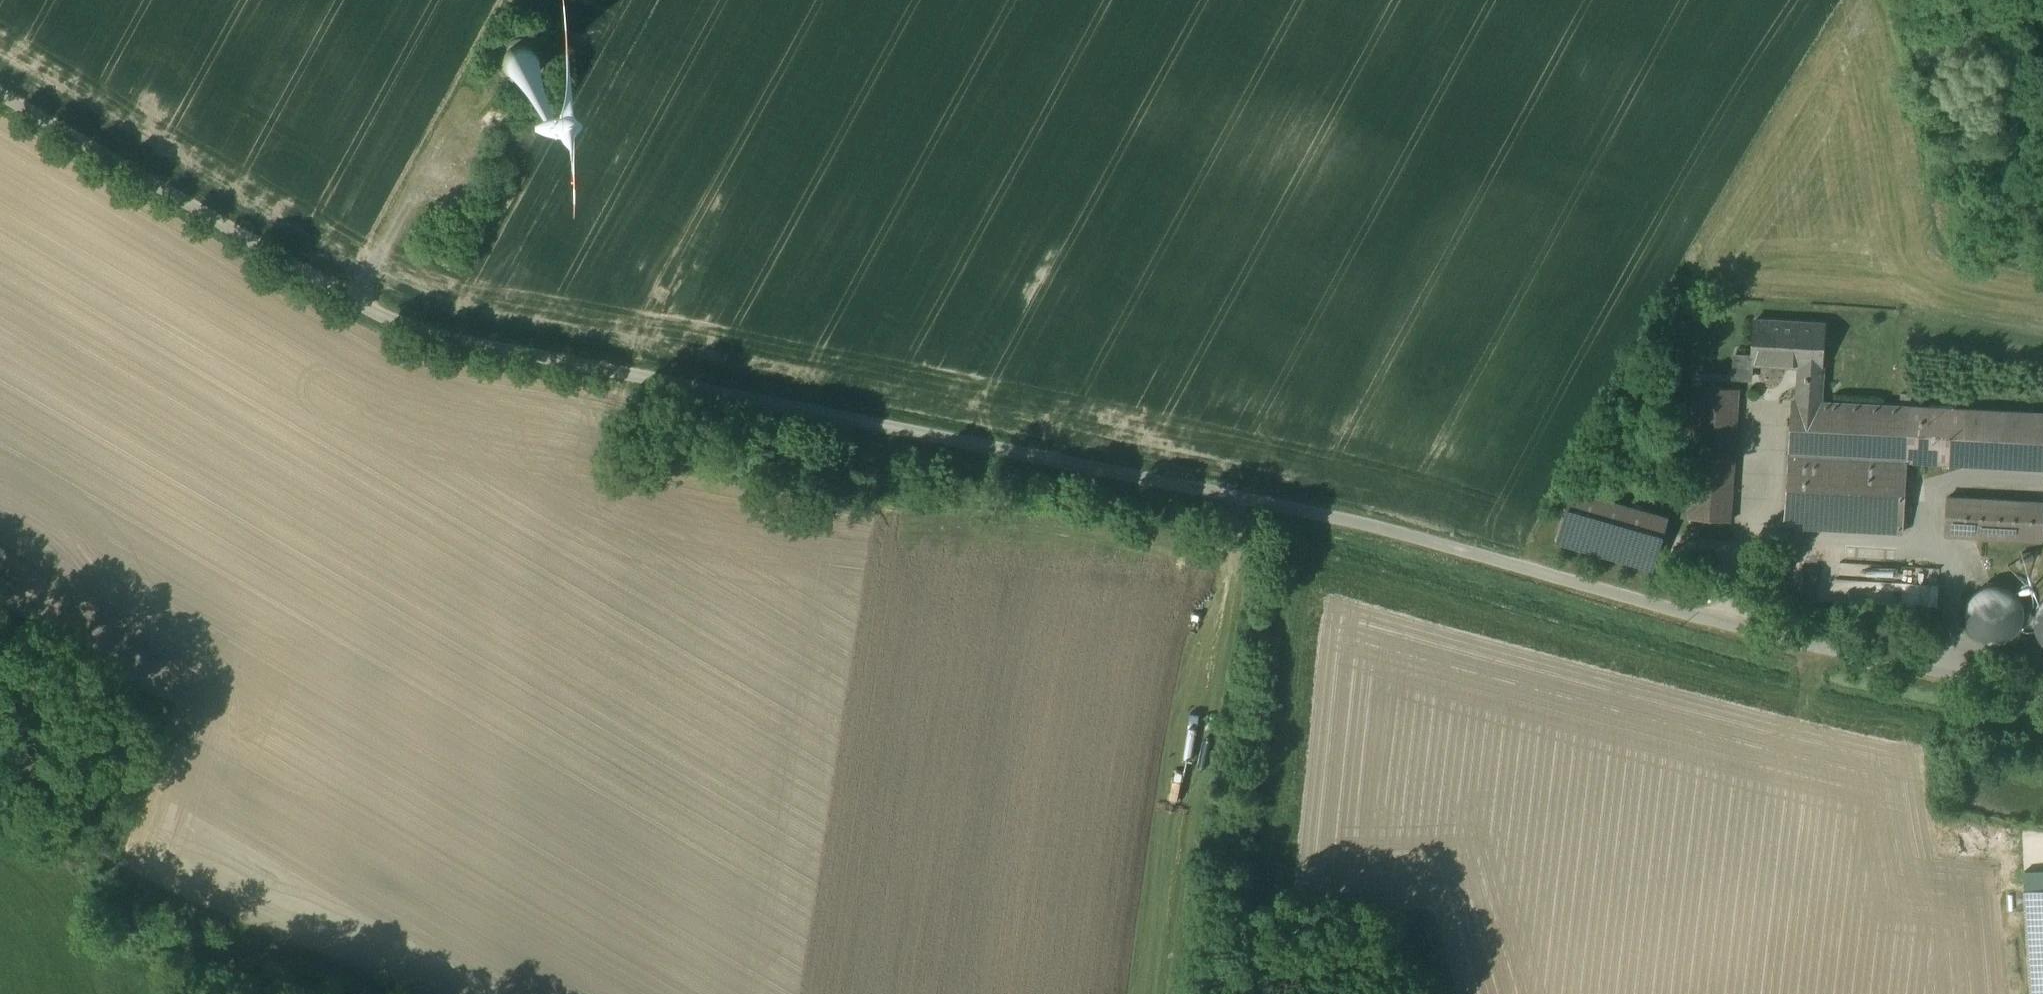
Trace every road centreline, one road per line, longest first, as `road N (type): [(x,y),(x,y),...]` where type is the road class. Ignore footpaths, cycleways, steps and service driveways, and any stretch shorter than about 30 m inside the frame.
road 1 (unclassified): [(2042,695),(1724,623),(1276,501),(374,320),(0,96)]

